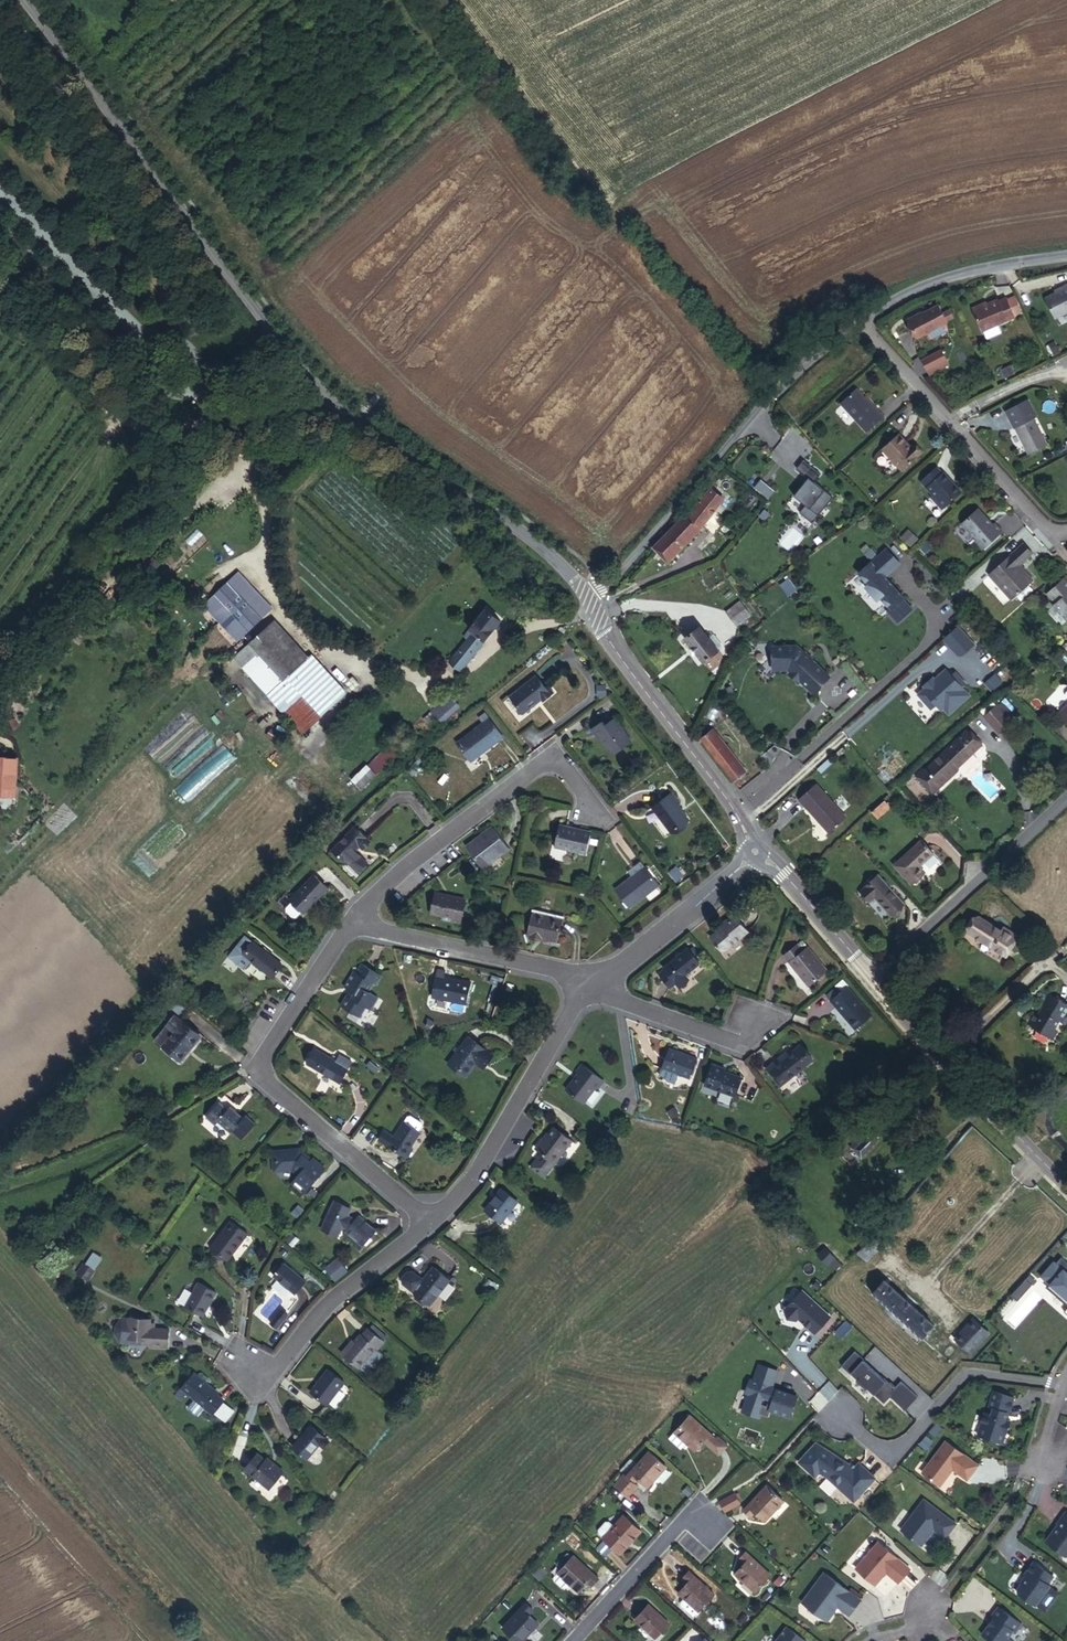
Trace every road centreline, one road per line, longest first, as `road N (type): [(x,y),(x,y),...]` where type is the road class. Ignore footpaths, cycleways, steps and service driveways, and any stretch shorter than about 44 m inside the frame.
road 1 (tertiary): [(595,603),(485,507),(325,397),(30,0)]
road 2 (track): [(325,397),(224,423),(130,519),(0,687)]
road 3 (residential): [(430,1227),(266,1090),(262,1078),(262,1060),(349,925)]
road 4 (residential): [(859,325),(803,367),(595,603)]
road 5 (residential): [(349,925),(451,832),(540,767),(567,768),(594,812)]
road 6 (tertiary): [(756,852),(732,804),(619,655),(595,603)]
road 7 (residential): [(859,325),(1037,521),(1066,534)]
road 8 (residential): [(594,990),(580,1001),(477,1181),(430,1227)]
road 9 (residential): [(1066,1385),(967,1373),(897,1451),(877,1446),(841,1414)]
road 10 (residential): [(868,980),(1066,800)]
road 11 (residential): [(349,925),(567,973),(594,990)]
road 12 (residential): [(430,1227),(318,1316),(271,1381),(246,1365)]
road 13 (residential): [(1066,258),(934,284),(859,325)]
road 14 (residential): [(756,852),(594,990)]
road 15 (residential): [(576,1640),(685,1522),(708,1527)]
road 16 (tertiary): [(1066,1190),(941,1062)]
road 17 (residential): [(594,990),(731,1043),(752,1024)]
road 18 (tertiary): [(868,980),(785,872),(756,852)]
road 19 (residential): [(941,1062),(1060,952)]

